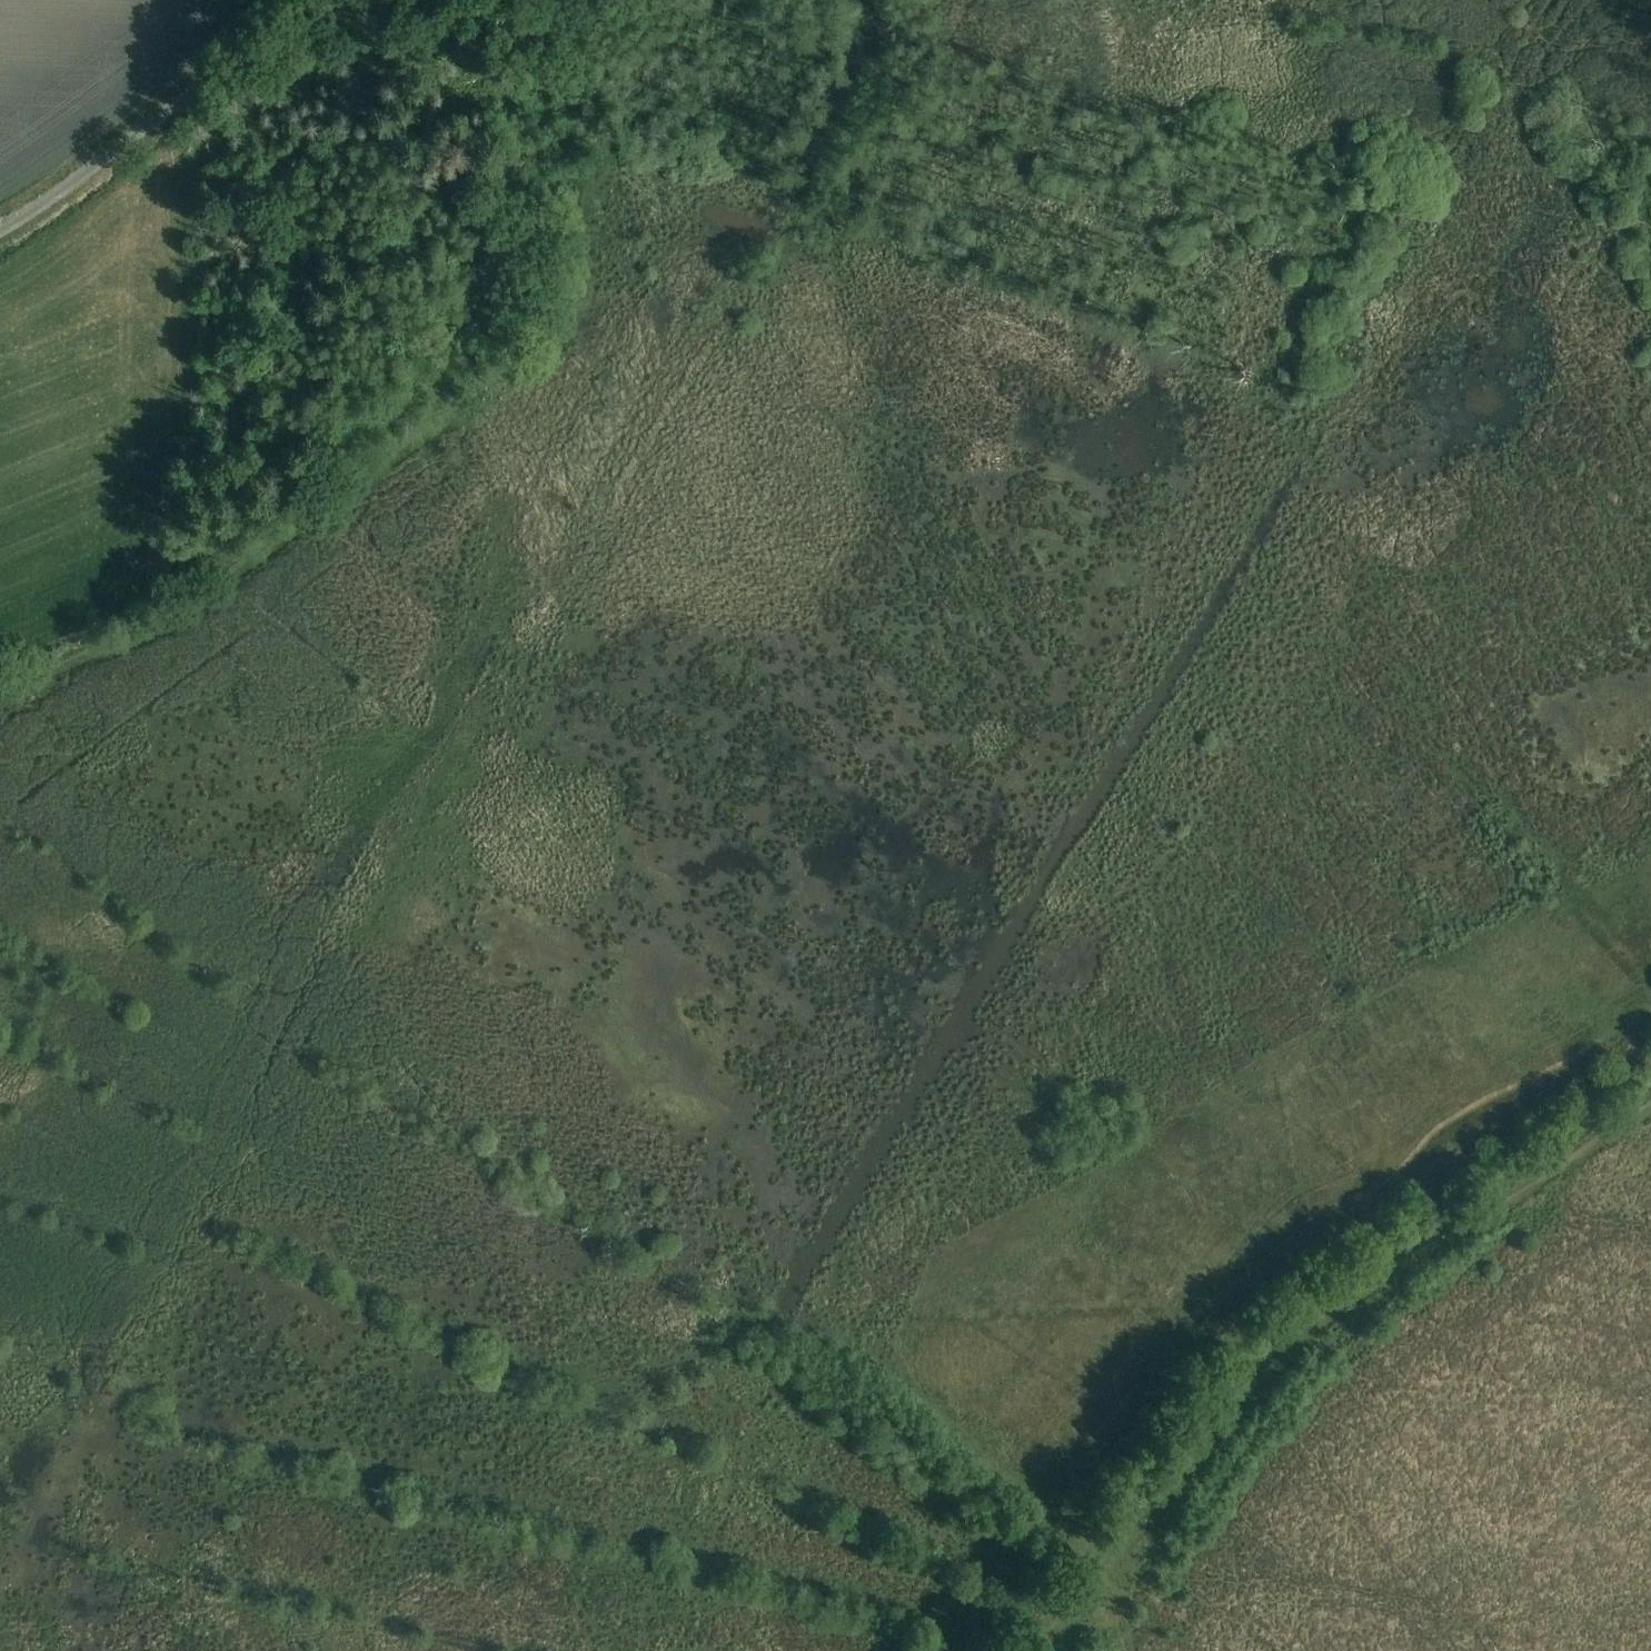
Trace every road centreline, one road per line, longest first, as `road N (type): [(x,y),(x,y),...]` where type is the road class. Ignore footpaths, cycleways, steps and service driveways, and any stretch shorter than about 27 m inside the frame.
road 1 (track): [(1040,1650),(1304,1331),(1650,1099)]
road 2 (unclassified): [(0,230),(225,71),(381,0)]

